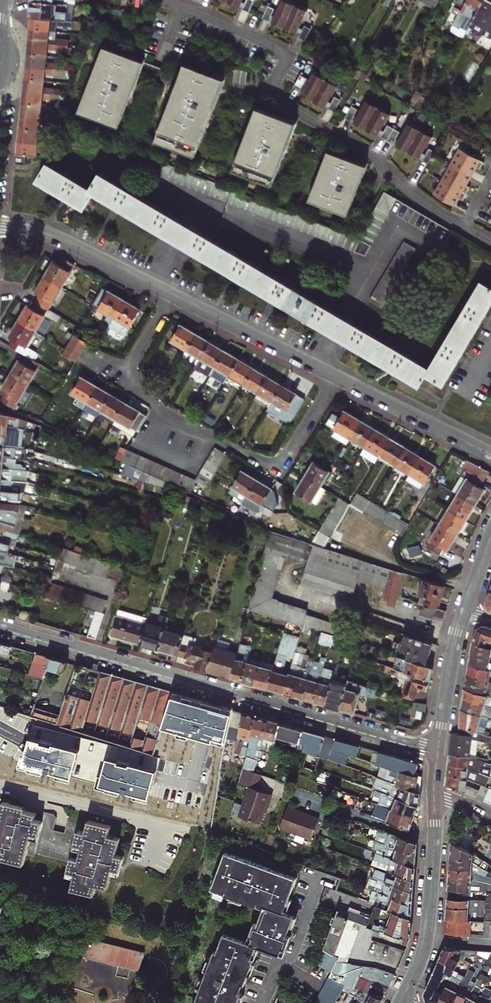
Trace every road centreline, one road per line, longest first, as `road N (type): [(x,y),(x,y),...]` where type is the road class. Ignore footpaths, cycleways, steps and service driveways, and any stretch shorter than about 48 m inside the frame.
road 1 (residential): [(490,455),(62,240),(0,226)]
road 2 (residential): [(437,752),(0,627)]
road 3 (tertiary): [(435,795),(427,938),(401,1002)]
road 4 (tertiary): [(465,609),(437,752)]

